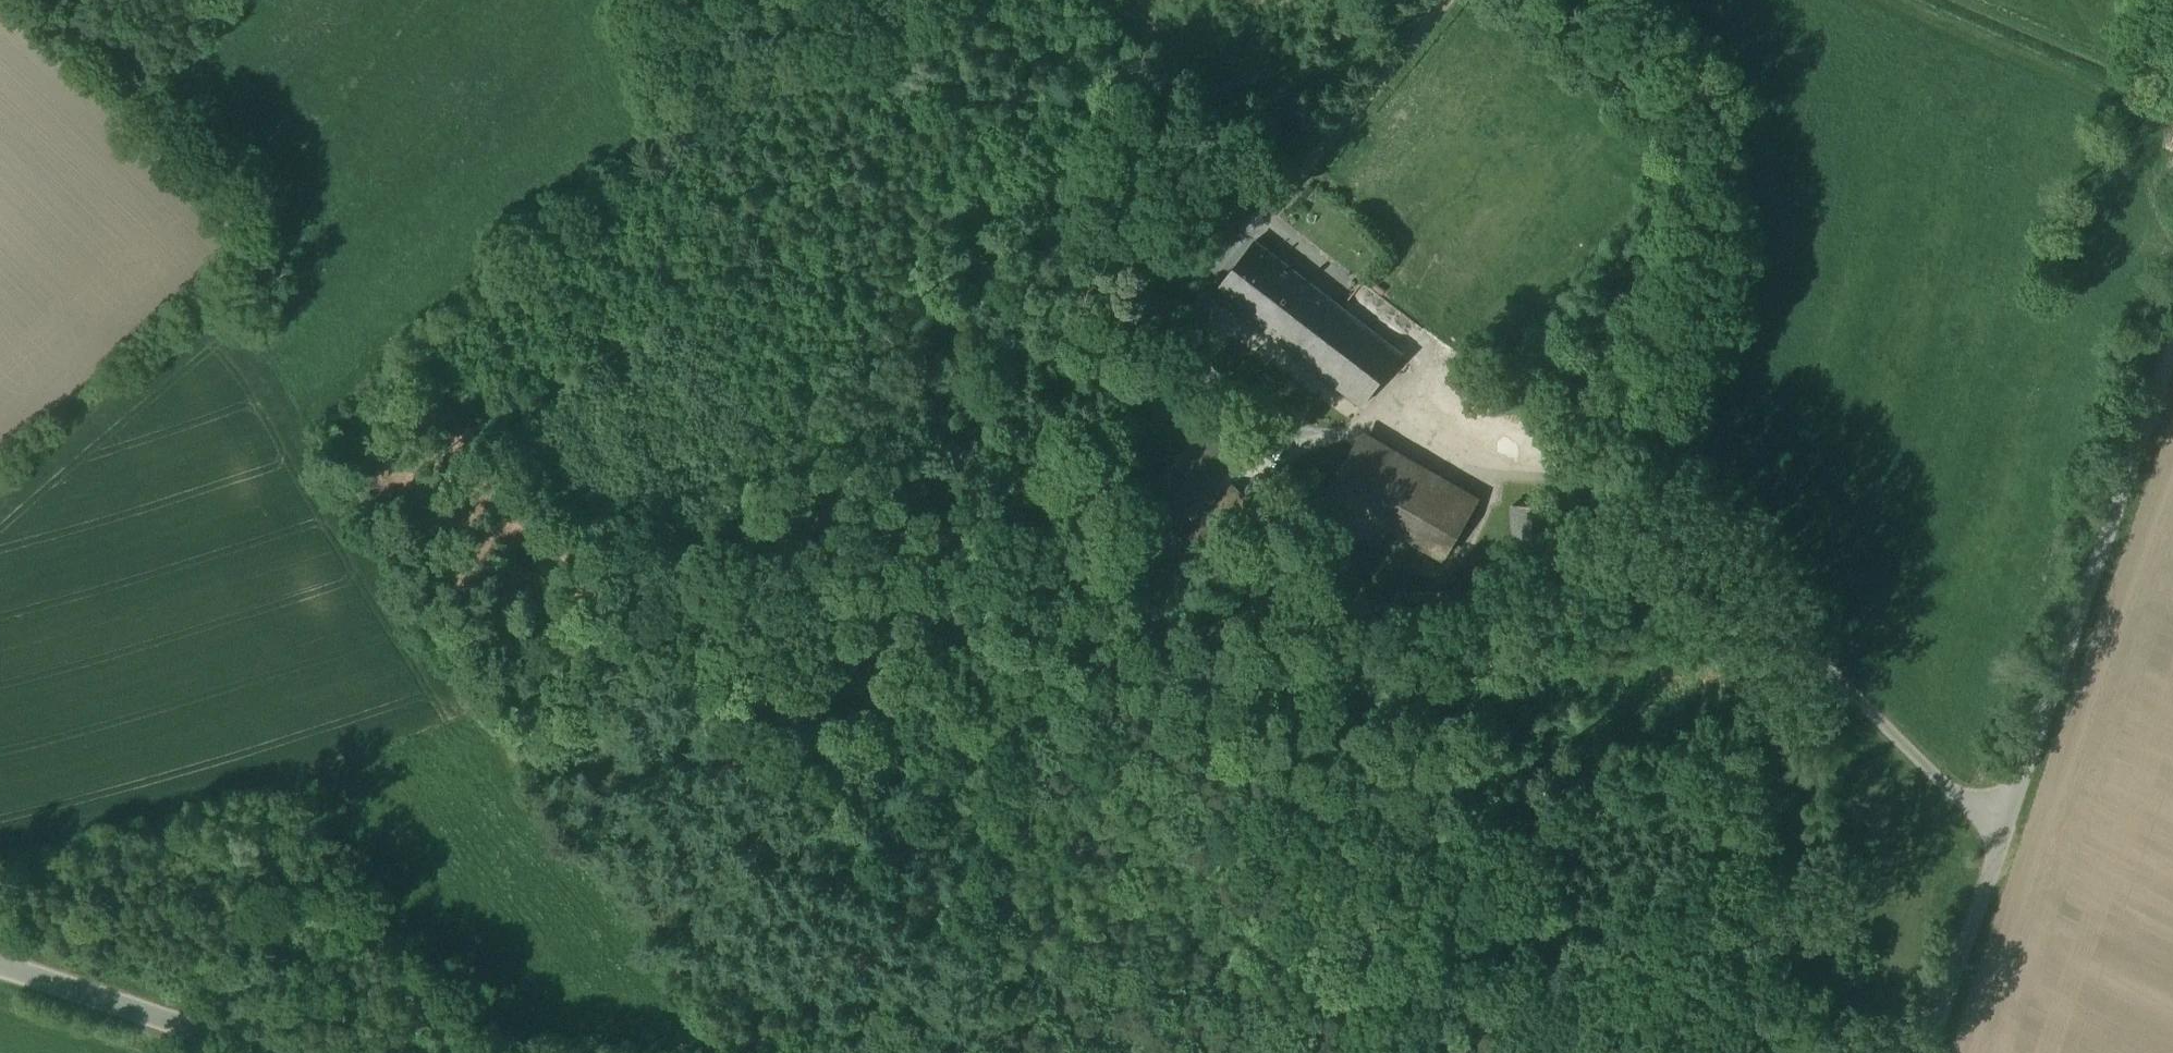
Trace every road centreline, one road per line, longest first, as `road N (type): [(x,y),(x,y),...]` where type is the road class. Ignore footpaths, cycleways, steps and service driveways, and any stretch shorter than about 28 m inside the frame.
road 1 (unclassified): [(1990,820),(1669,502),(1597,482),(1437,474)]
road 2 (unclassified): [(1990,820),(2172,320)]
road 3 (track): [(1162,0),(1292,188),(1446,0)]
road 4 (unclassified): [(0,970),(266,1052)]
road 5 (unclassified): [(1905,1052),(1990,820)]
road 6 (track): [(1292,188),(1205,286),(1206,315),(1181,379)]

